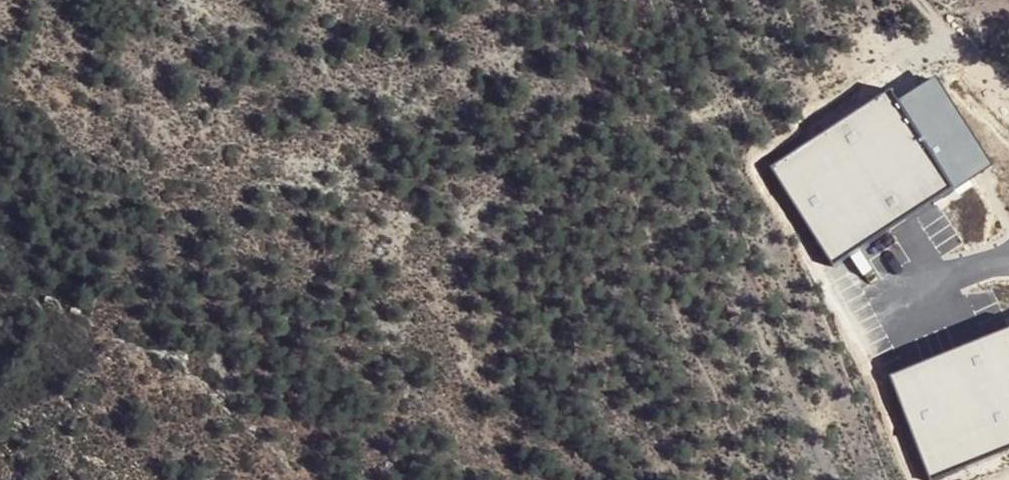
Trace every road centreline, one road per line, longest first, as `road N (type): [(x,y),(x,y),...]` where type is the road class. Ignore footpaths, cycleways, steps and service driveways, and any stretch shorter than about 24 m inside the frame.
road 1 (track): [(1008,90),(921,0)]

